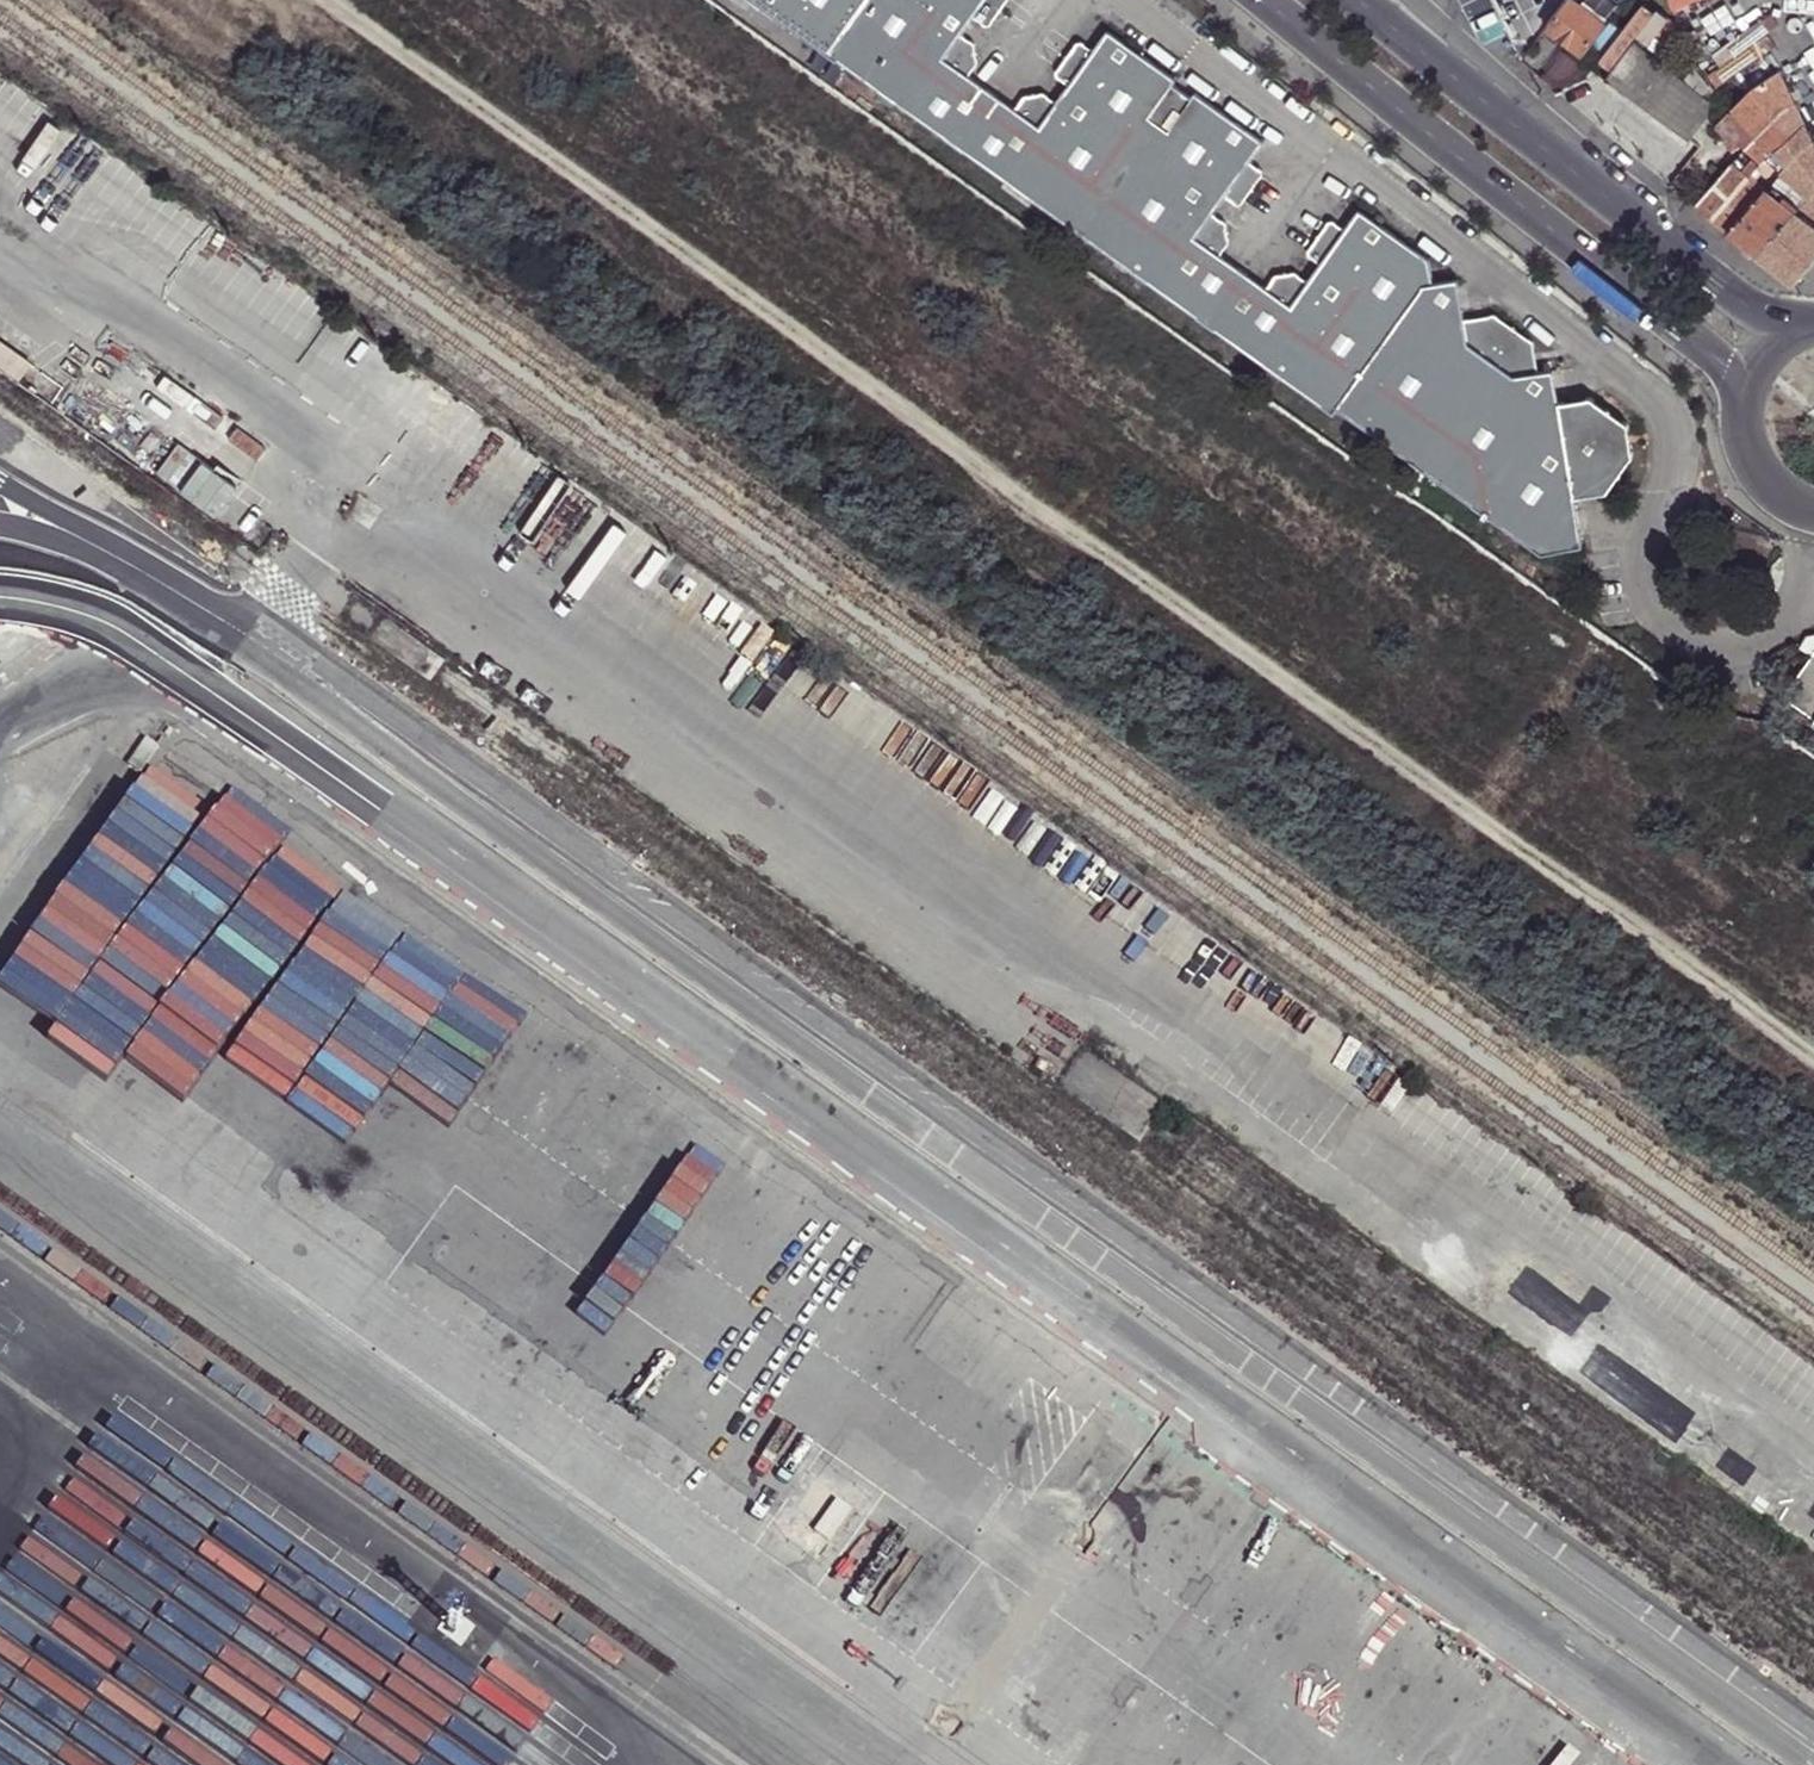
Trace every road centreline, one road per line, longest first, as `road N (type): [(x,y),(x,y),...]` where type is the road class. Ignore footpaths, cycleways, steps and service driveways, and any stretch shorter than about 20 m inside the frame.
road 1 (track): [(1813,1055),(330,0)]
road 2 (primary): [(1263,0),(1714,361),(1734,395)]
road 3 (primary): [(1685,258),(1365,0)]
road 4 (unclassified): [(1685,258),(1590,154),(1412,0)]
road 5 (primary): [(1734,395),(1733,447),(1757,493),(1813,524)]
road 6 (primary): [(1792,326),(1738,300),(1685,258)]

